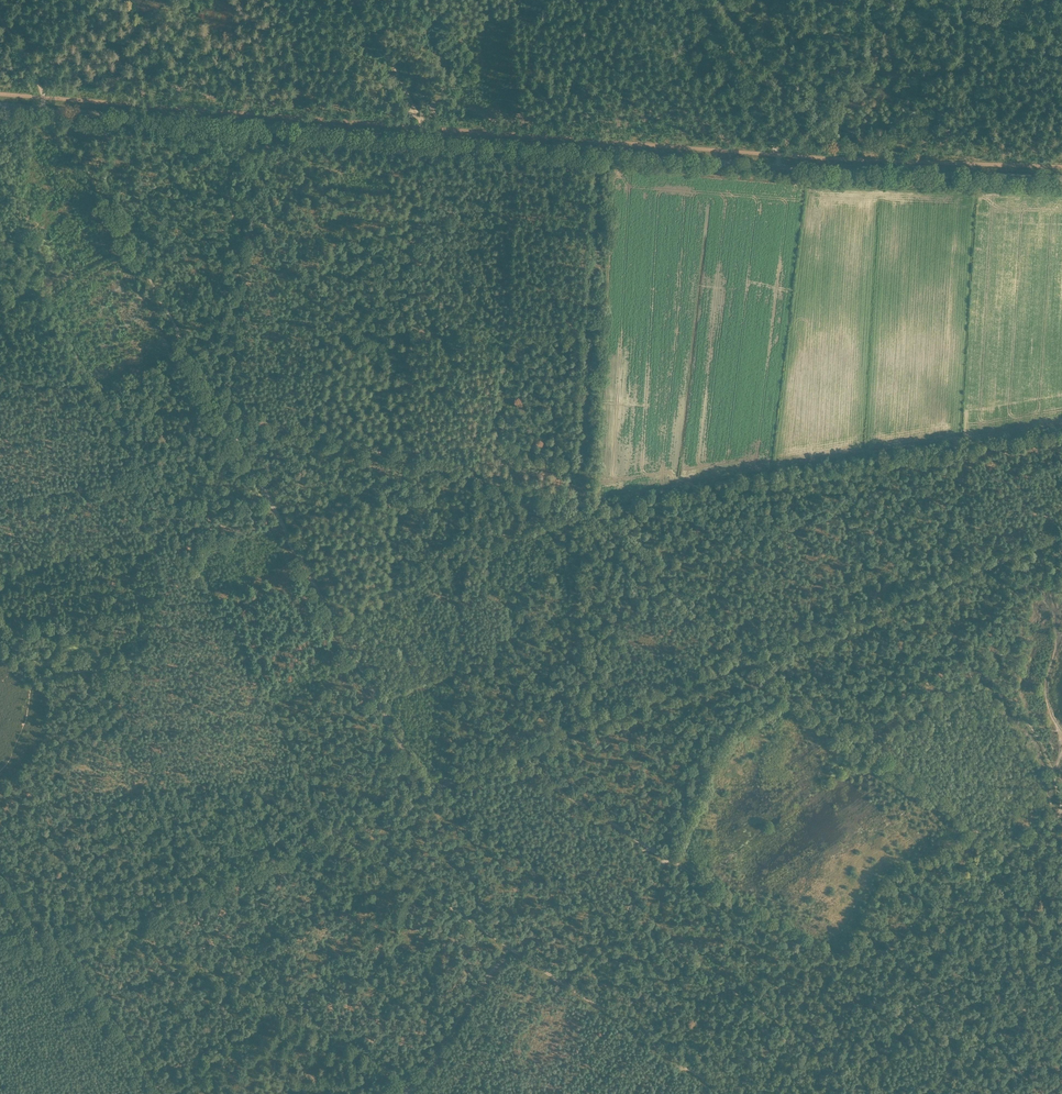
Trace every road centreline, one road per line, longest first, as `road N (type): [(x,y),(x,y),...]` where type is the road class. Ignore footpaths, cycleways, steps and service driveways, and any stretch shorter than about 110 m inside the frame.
road 1 (secondary): [(1061,180),(779,168),(0,105)]
road 2 (track): [(1061,189),(617,165)]
road 3 (track): [(669,859),(993,1051)]
road 4 (track): [(939,446),(585,508)]
road 5 (track): [(726,64),(926,0)]
road 6 (track): [(730,1093),(564,983)]
road 7 (track): [(514,758),(655,850)]
road 8 (track): [(361,0),(418,111),(423,140)]
road 9 (track): [(858,972),(884,972),(962,926),(996,919)]

